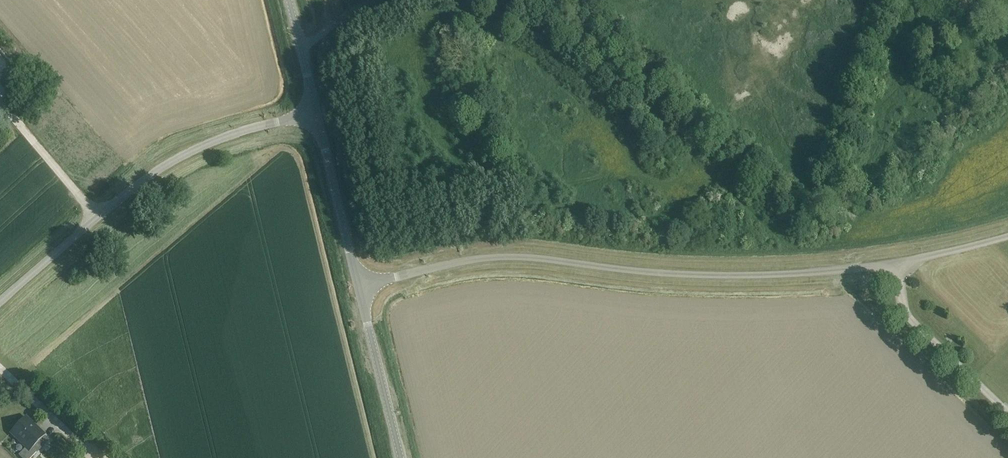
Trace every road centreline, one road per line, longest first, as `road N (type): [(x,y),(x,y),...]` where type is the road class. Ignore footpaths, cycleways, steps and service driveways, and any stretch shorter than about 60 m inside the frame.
road 1 (unclassified): [(359,284),(495,257),(705,275),(838,270),(1007,236)]
road 2 (unclassified): [(0,302),(172,162),(223,136),(317,115)]
road 3 (unclassified): [(401,457),(359,284)]
road 4 (unclassified): [(359,284),(317,115)]

